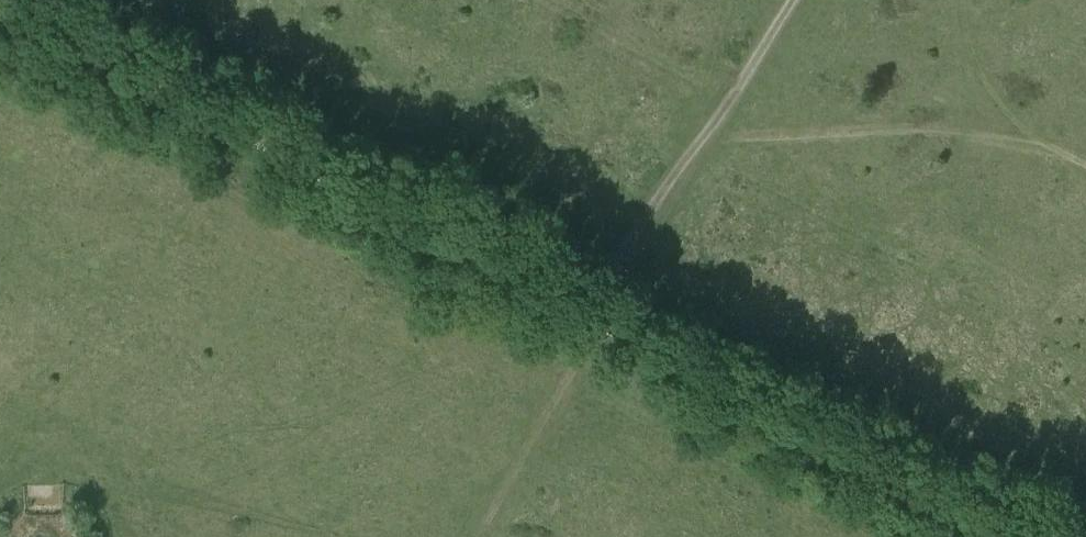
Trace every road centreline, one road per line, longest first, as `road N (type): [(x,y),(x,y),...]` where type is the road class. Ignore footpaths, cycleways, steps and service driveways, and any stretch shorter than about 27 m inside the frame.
road 1 (track): [(1018,536),(0,0)]
road 2 (track): [(694,143),(641,214),(598,325),(476,536)]
road 3 (track): [(788,0),(694,143)]

